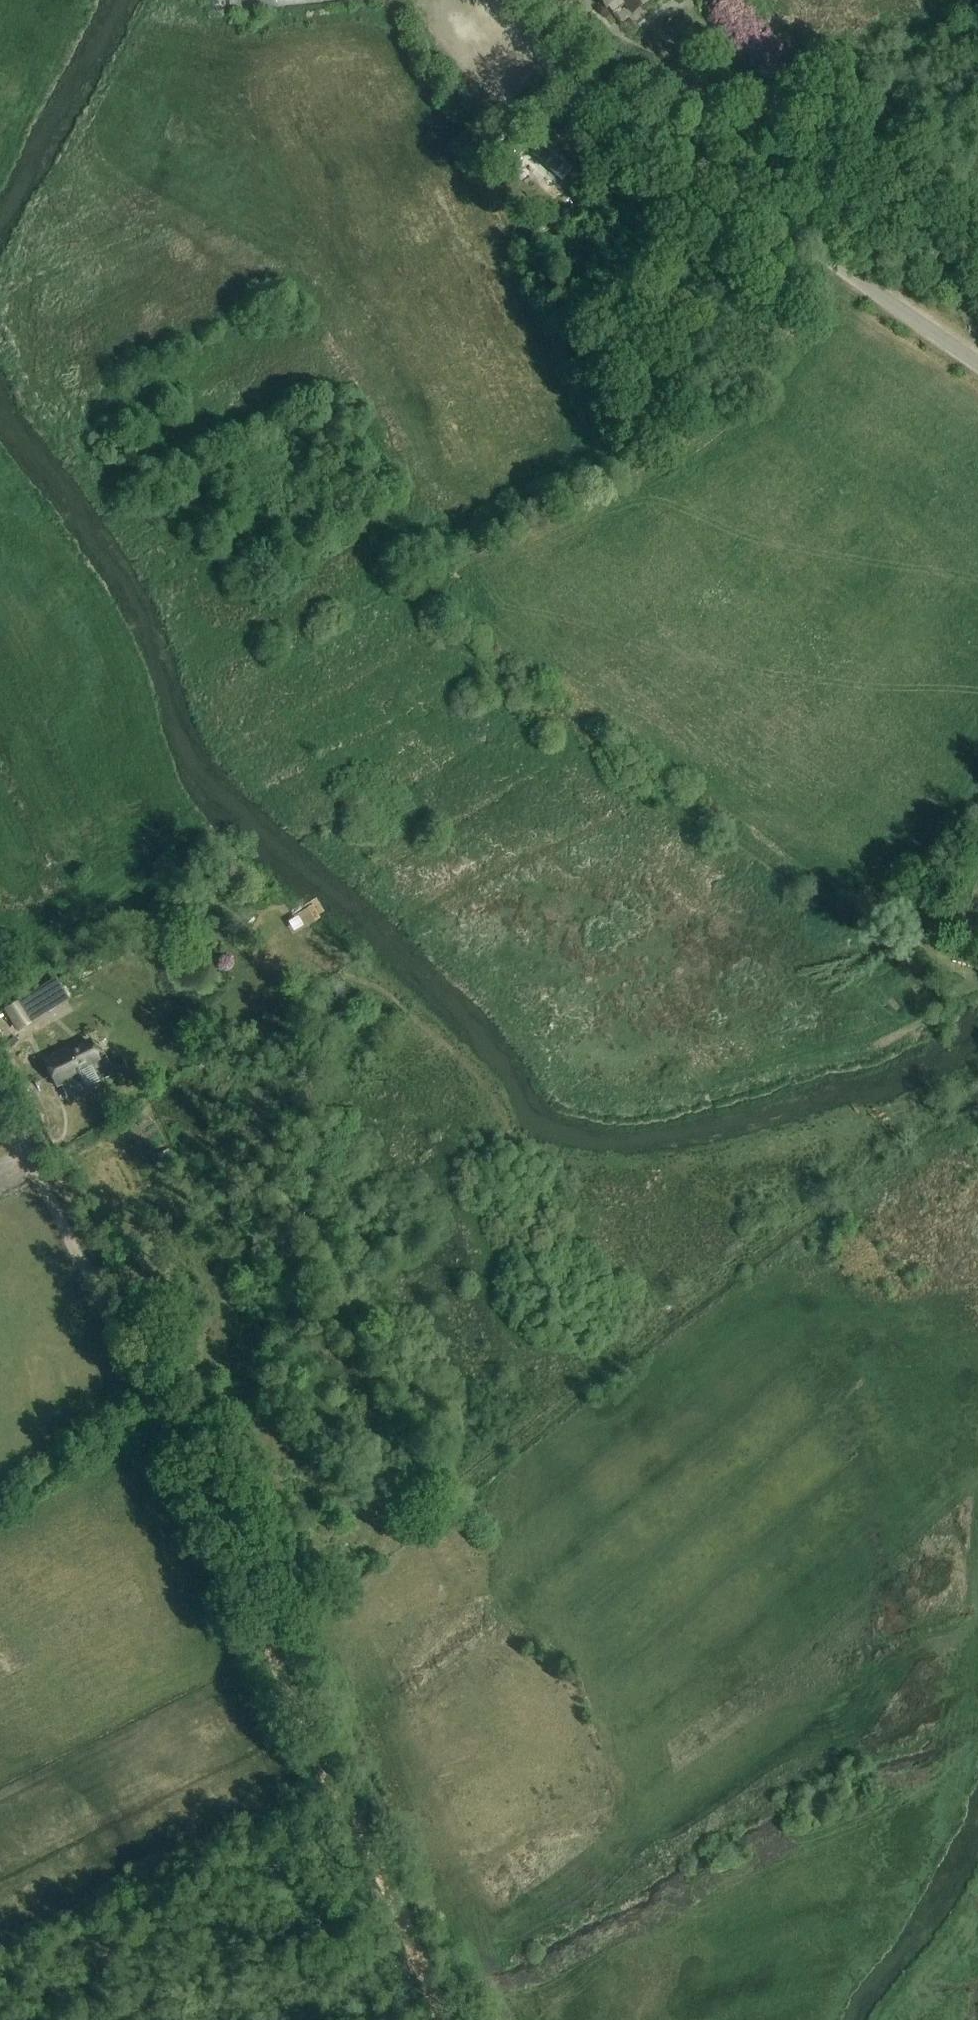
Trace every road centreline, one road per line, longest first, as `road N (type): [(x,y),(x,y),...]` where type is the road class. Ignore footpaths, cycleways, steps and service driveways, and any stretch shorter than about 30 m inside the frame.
road 1 (track): [(440,2019),(397,1904),(327,1779),(234,1560),(0,1101)]
road 2 (unclassified): [(977,363),(564,71),(488,0)]

